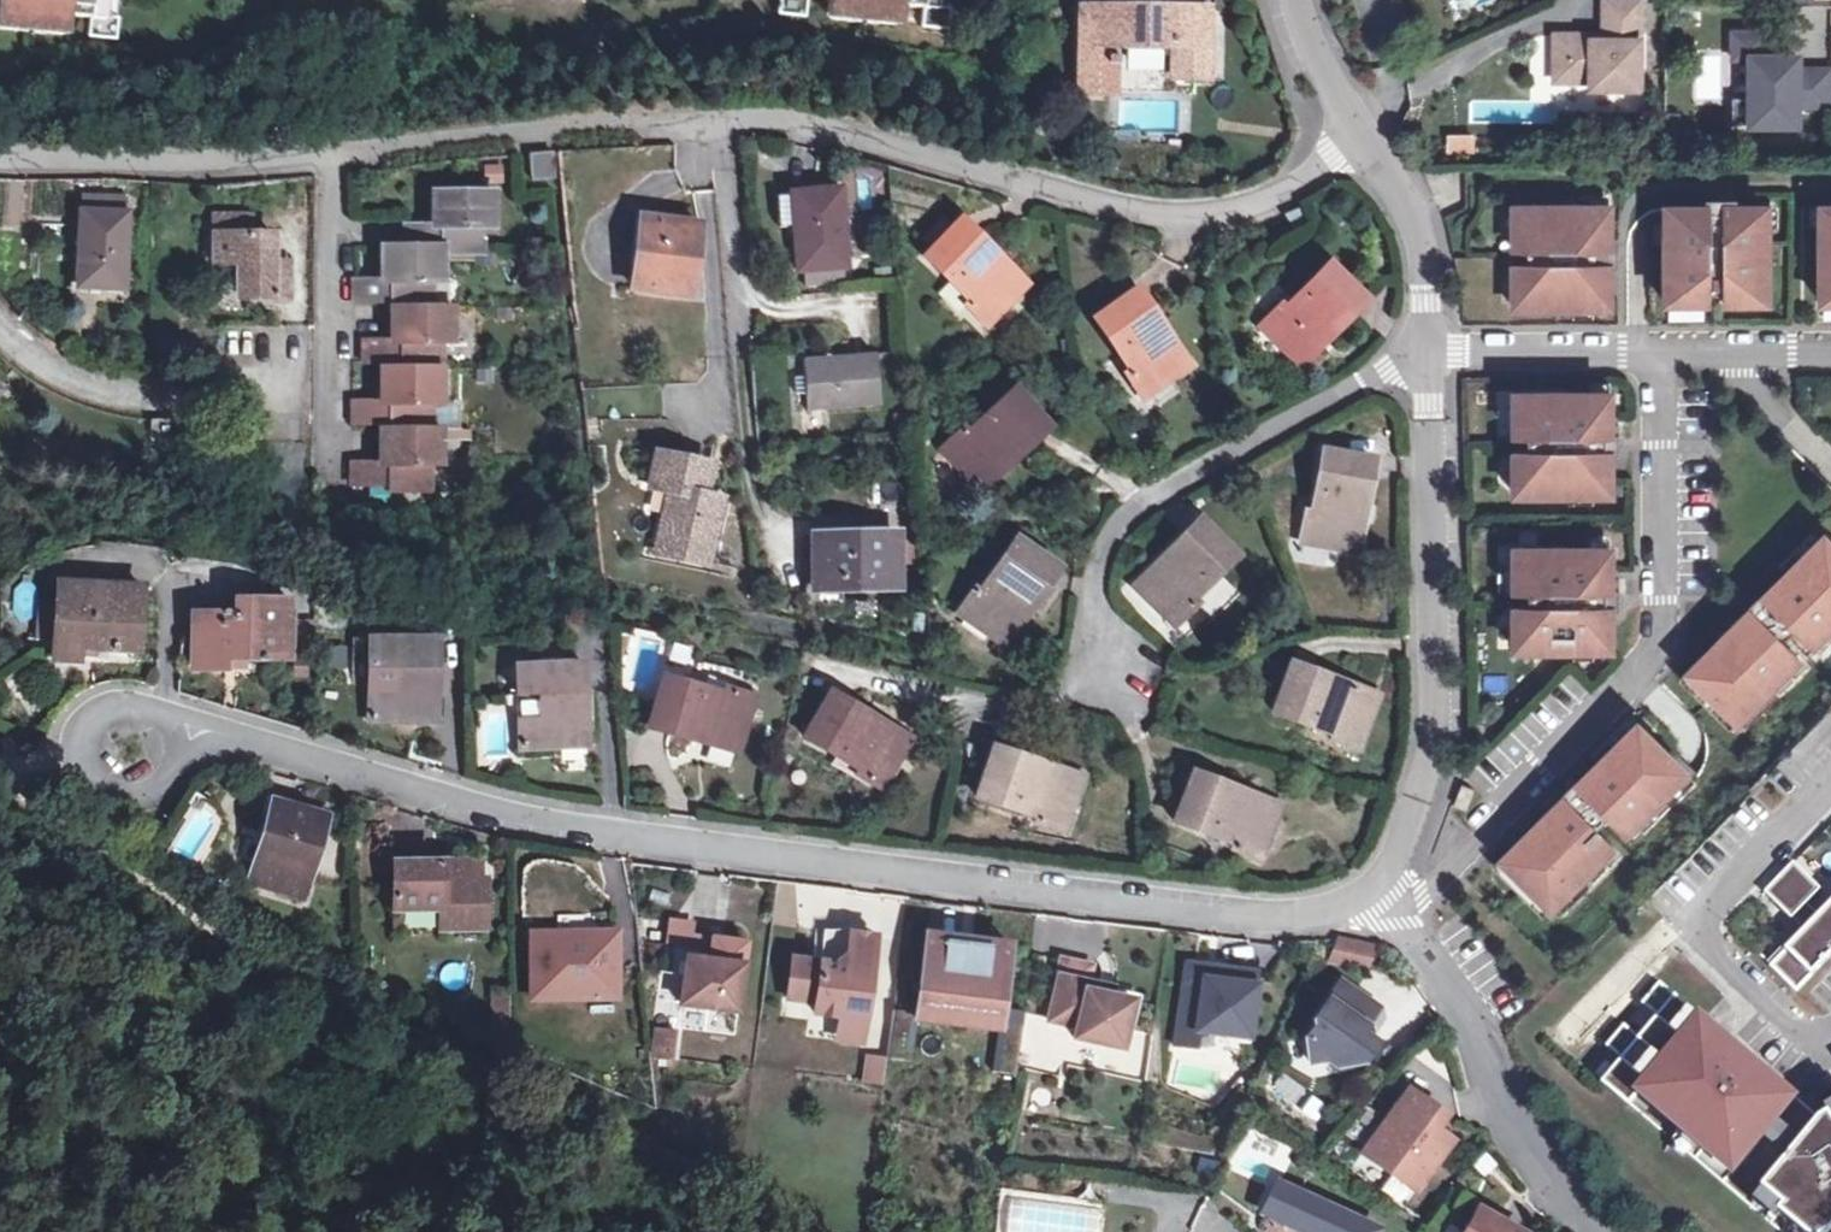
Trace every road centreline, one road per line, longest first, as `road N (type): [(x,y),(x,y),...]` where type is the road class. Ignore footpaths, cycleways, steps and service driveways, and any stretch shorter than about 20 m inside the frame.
road 1 (residential): [(1379,904),(1302,922),(598,828),(452,801),(203,728)]
road 2 (track): [(818,1231),(728,1173),(271,961),(0,797)]
road 3 (residential): [(1390,892),(1422,895),(1660,639),(1654,353)]
road 4 (residential): [(723,114),(1124,210),(1226,218),(1291,187),(1338,135)]
road 5 (residential): [(1390,892),(1435,722),(1417,355)]
road 6 (residential): [(1417,355),(1154,497),(1109,536),(1089,618)]
road 7 (residential): [(1379,904),(1403,922),(1587,1231)]
road 8 (residential): [(1830,1036),(1810,1038),(1696,924),(1830,784)]
road 9 (residential): [(0,336),(79,383),(165,403),(303,393),(333,383)]
road 10 (residential): [(0,163),(336,150)]
road 11 (residential): [(203,728),(121,703),(86,717),(72,749),(94,784),(116,797),(146,794),(181,763)]
road 12 (residential): [(723,114),(745,367)]
road 13 (residential): [(1417,355),(1409,237),(1382,185),(1338,135)]
road 14 (residential): [(1417,355),(1654,353)]
road 15 (residential): [(336,150),(333,383)]
road 16 (residential): [(612,122),(395,143)]
road 17 (residential): [(1654,353),(1830,355)]
road 18 (residential): [(1089,618),(1089,683),(1112,691),(1134,685),(1133,648),(1114,634)]
road 19 (residential): [(1338,135),(1287,0)]

